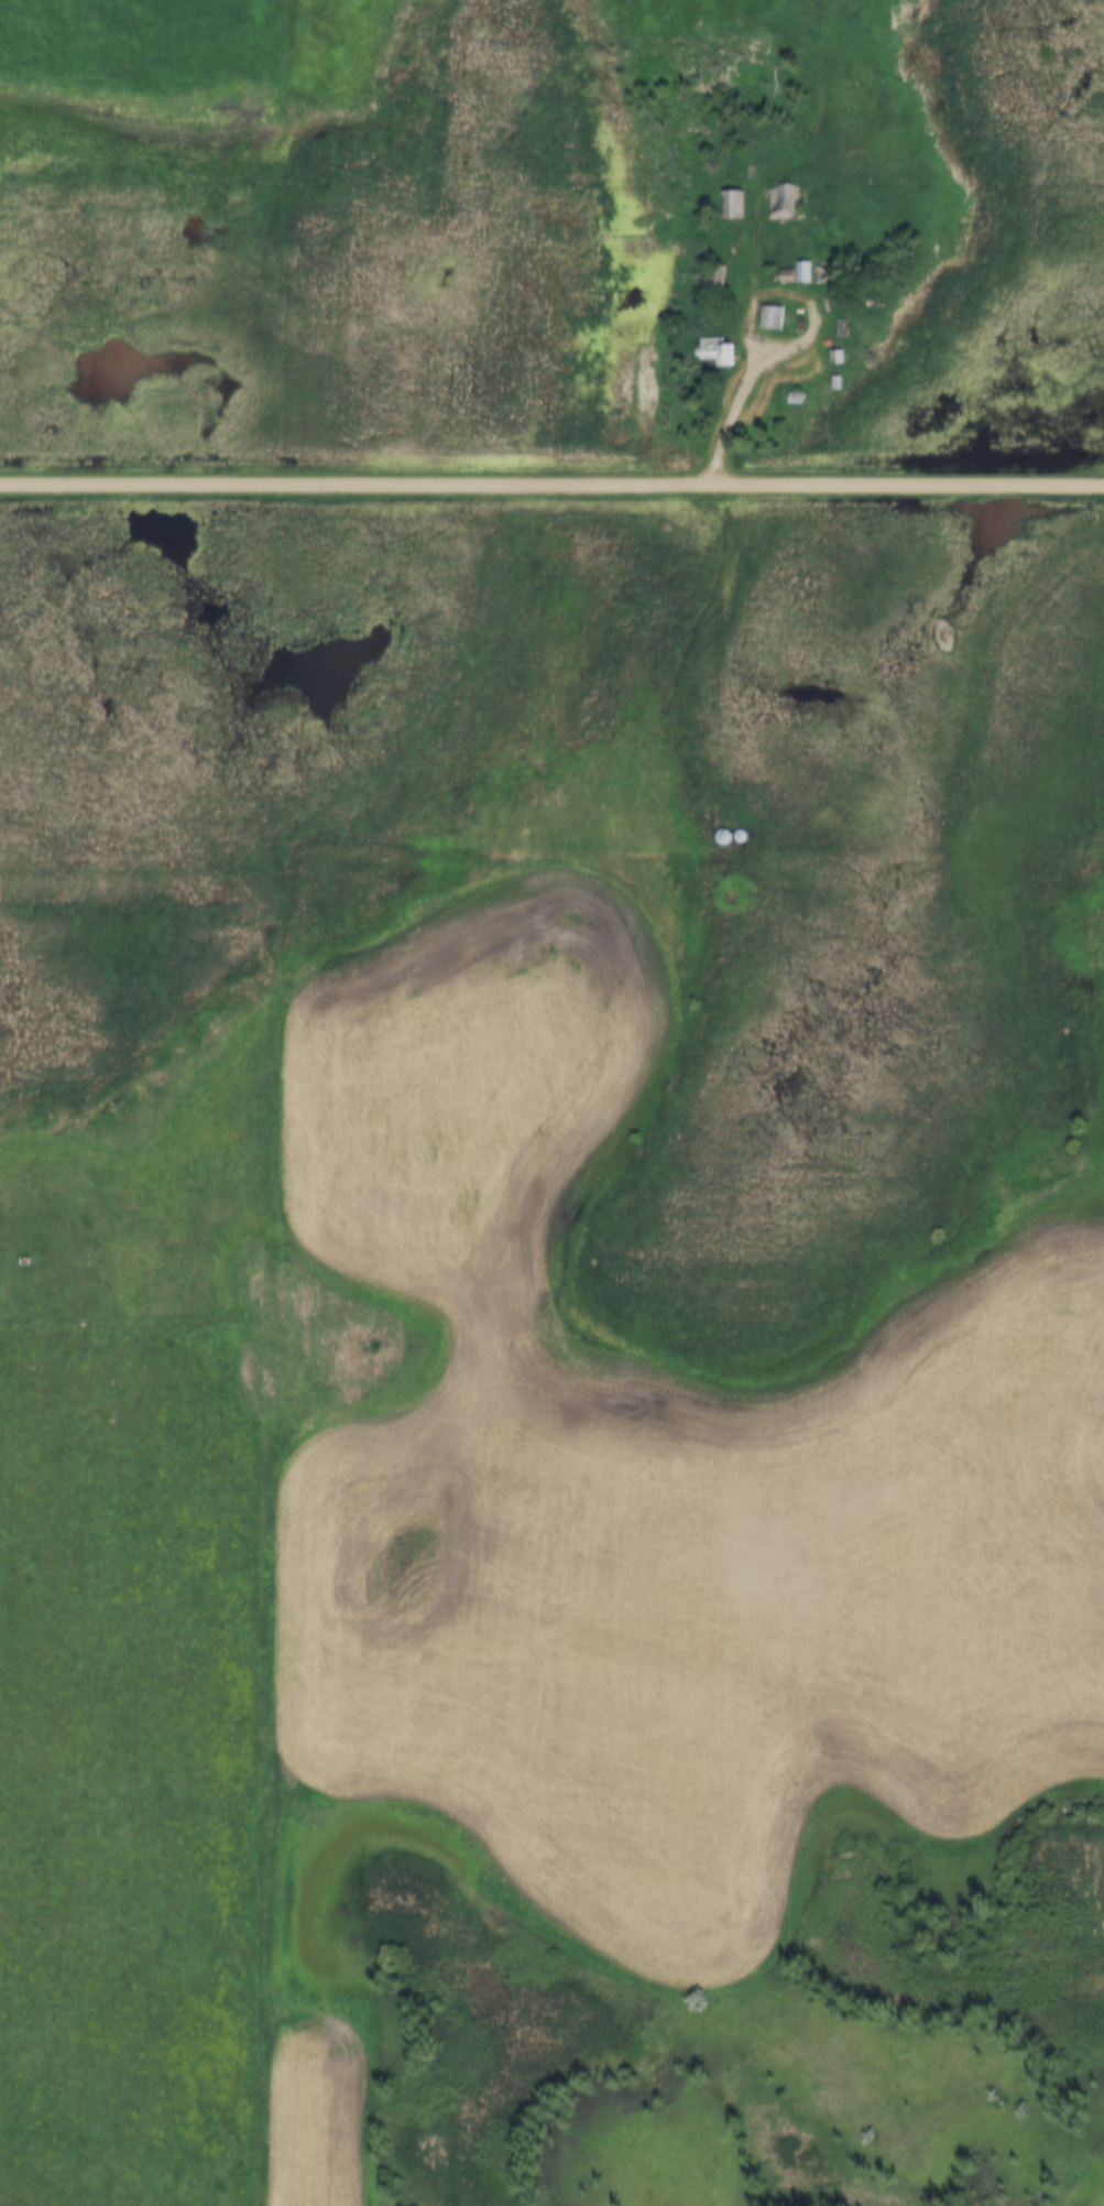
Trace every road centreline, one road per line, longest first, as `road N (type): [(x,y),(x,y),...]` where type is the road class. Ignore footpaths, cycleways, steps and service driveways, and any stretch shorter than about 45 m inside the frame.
road 1 (residential): [(1103,486),(0,484)]

